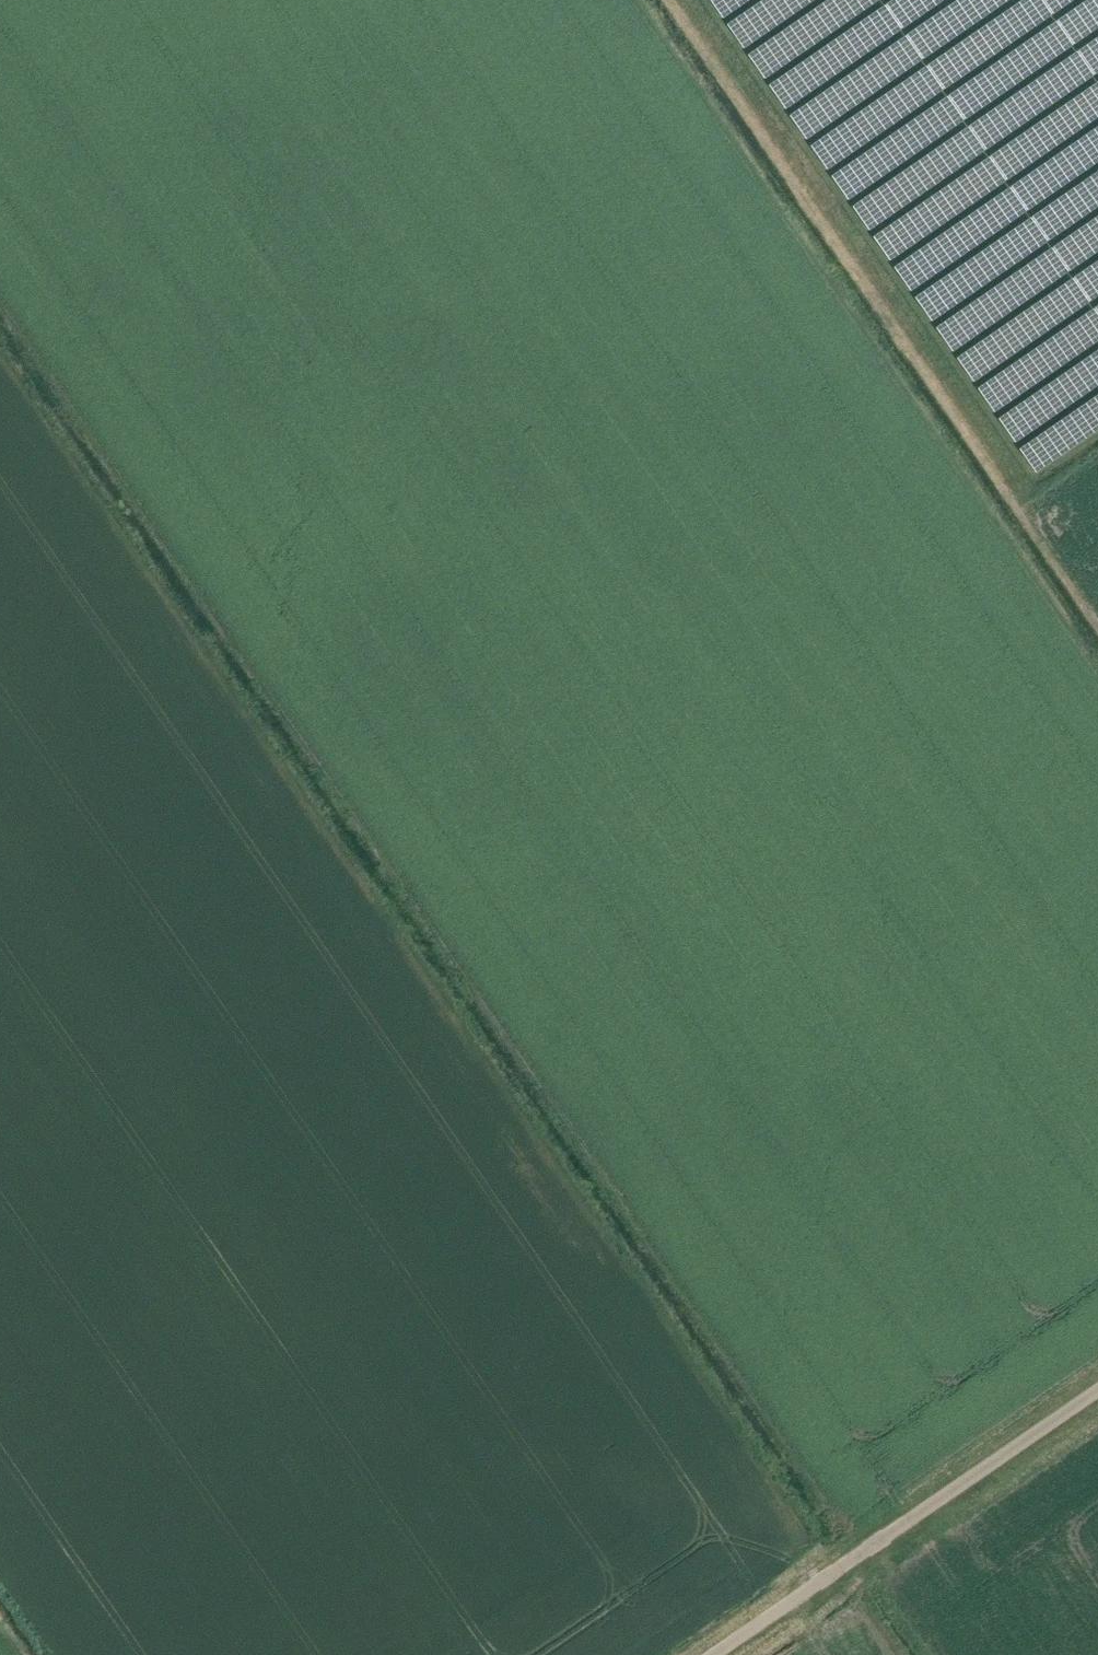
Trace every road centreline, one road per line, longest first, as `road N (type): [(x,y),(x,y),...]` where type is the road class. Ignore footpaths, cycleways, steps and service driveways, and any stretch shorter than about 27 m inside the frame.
road 1 (unclassified): [(710,1654),(1097,1389)]

